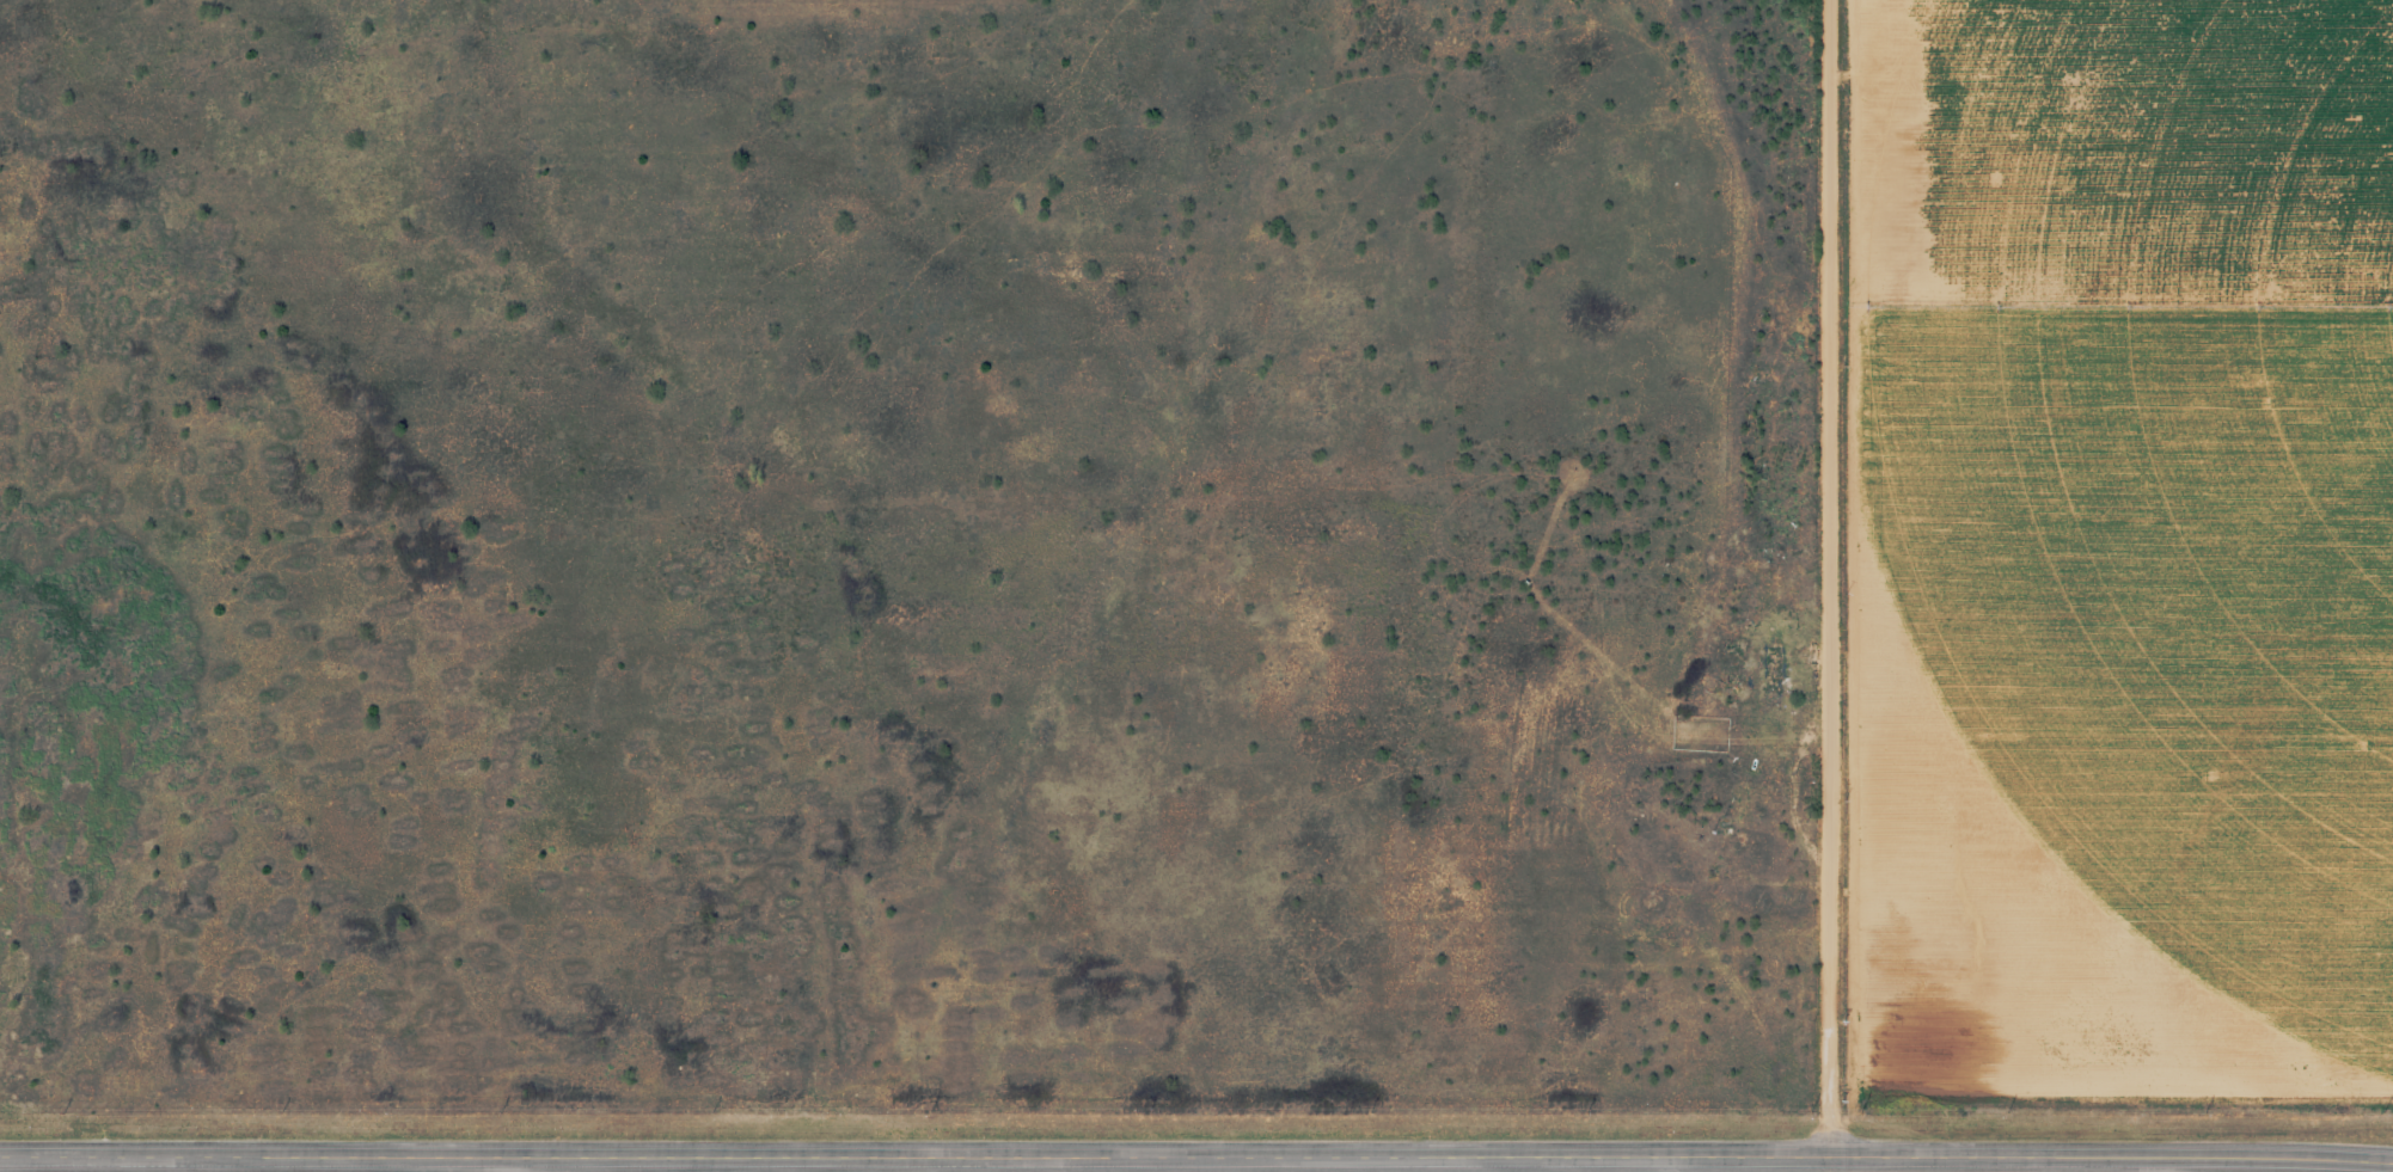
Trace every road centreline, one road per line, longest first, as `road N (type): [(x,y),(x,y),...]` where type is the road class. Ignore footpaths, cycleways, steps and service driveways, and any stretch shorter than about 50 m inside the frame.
road 1 (primary): [(0,1155),(2392,1162)]
road 2 (residential): [(1838,1155),(1834,0)]

